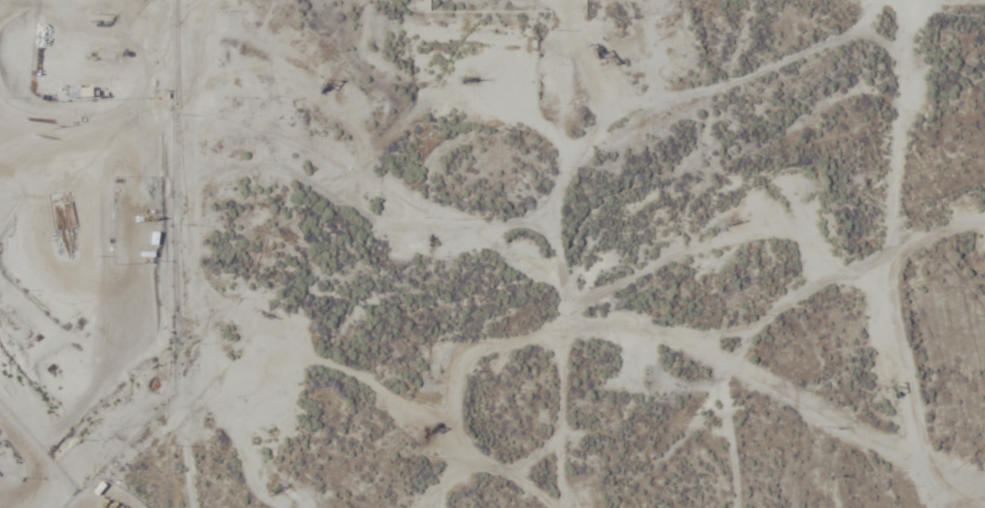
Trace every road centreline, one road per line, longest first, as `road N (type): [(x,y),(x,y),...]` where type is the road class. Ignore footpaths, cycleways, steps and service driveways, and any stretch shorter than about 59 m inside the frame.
road 1 (residential): [(422,507),(484,473),(516,478),(559,507)]

